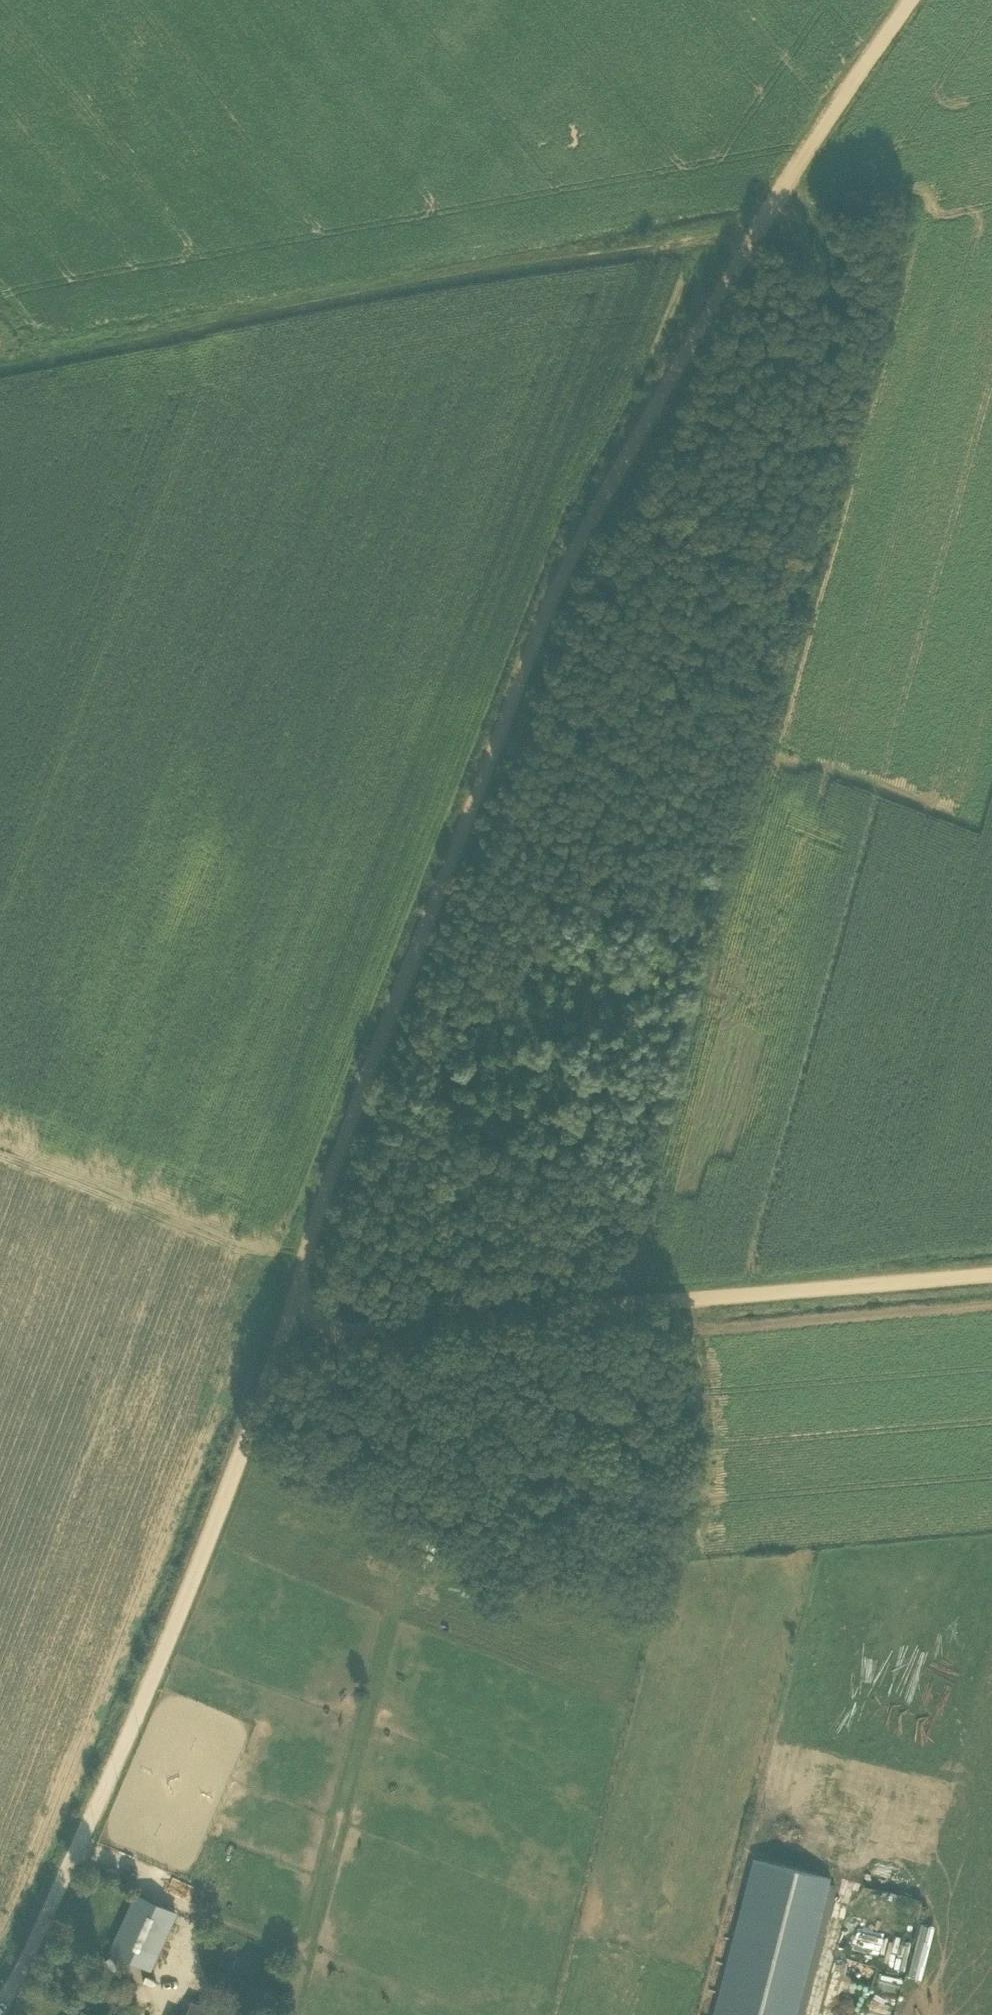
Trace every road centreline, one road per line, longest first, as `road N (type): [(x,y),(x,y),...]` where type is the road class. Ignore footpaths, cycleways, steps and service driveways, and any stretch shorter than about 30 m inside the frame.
road 1 (track): [(759,228),(551,601),(341,1136),(304,1249),(289,1334)]
road 2 (track): [(759,228),(0,371)]
road 3 (track): [(289,1334),(991,1273)]
road 4 (track): [(289,1334),(92,1817)]
road 5 (track): [(910,0),(759,228)]
road 6 (unclassified): [(92,1817),(0,2008)]

